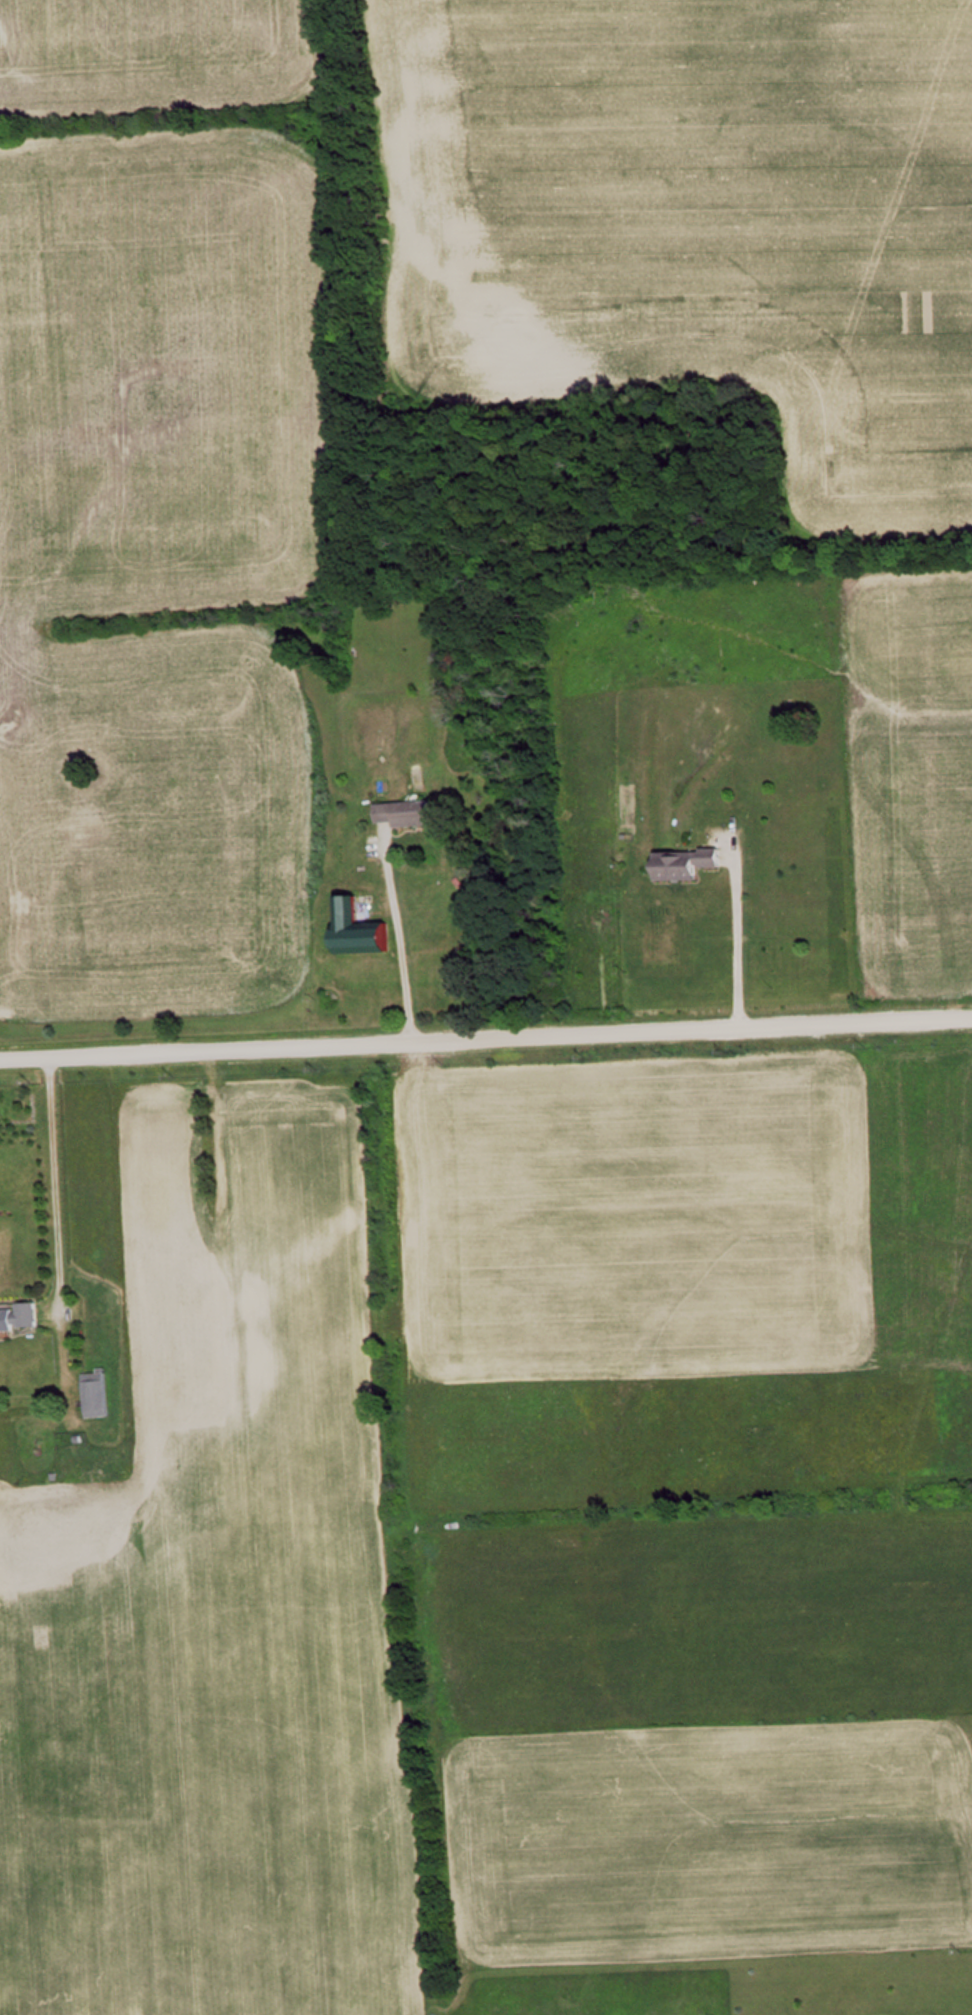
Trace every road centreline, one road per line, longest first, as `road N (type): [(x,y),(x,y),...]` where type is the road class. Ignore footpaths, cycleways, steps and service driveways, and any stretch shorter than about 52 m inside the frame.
road 1 (residential): [(0,1059),(971,1015)]

